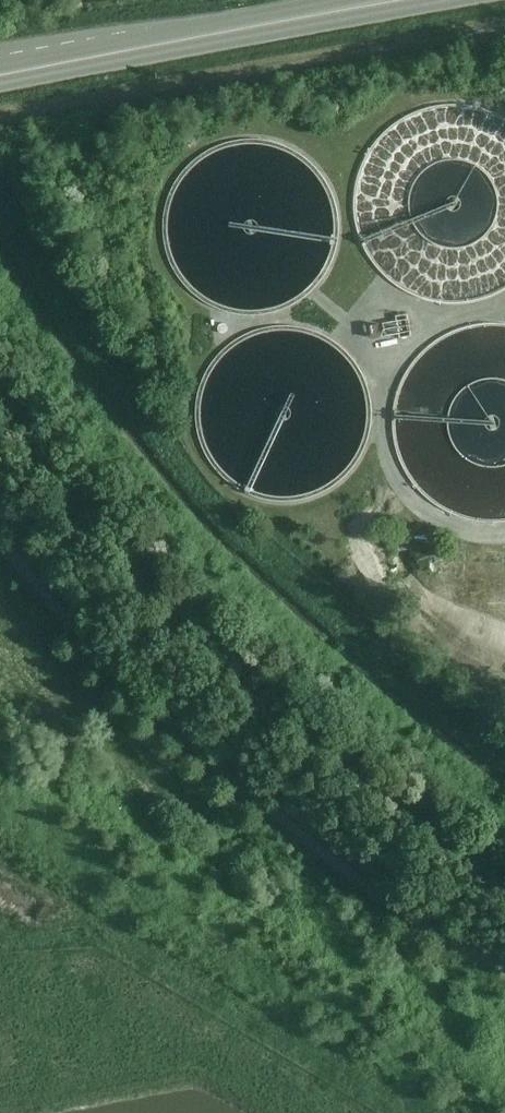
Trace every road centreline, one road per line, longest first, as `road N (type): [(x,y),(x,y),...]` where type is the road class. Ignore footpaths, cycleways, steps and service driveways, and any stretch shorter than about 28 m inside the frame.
road 1 (secondary): [(0,78),(391,0)]

